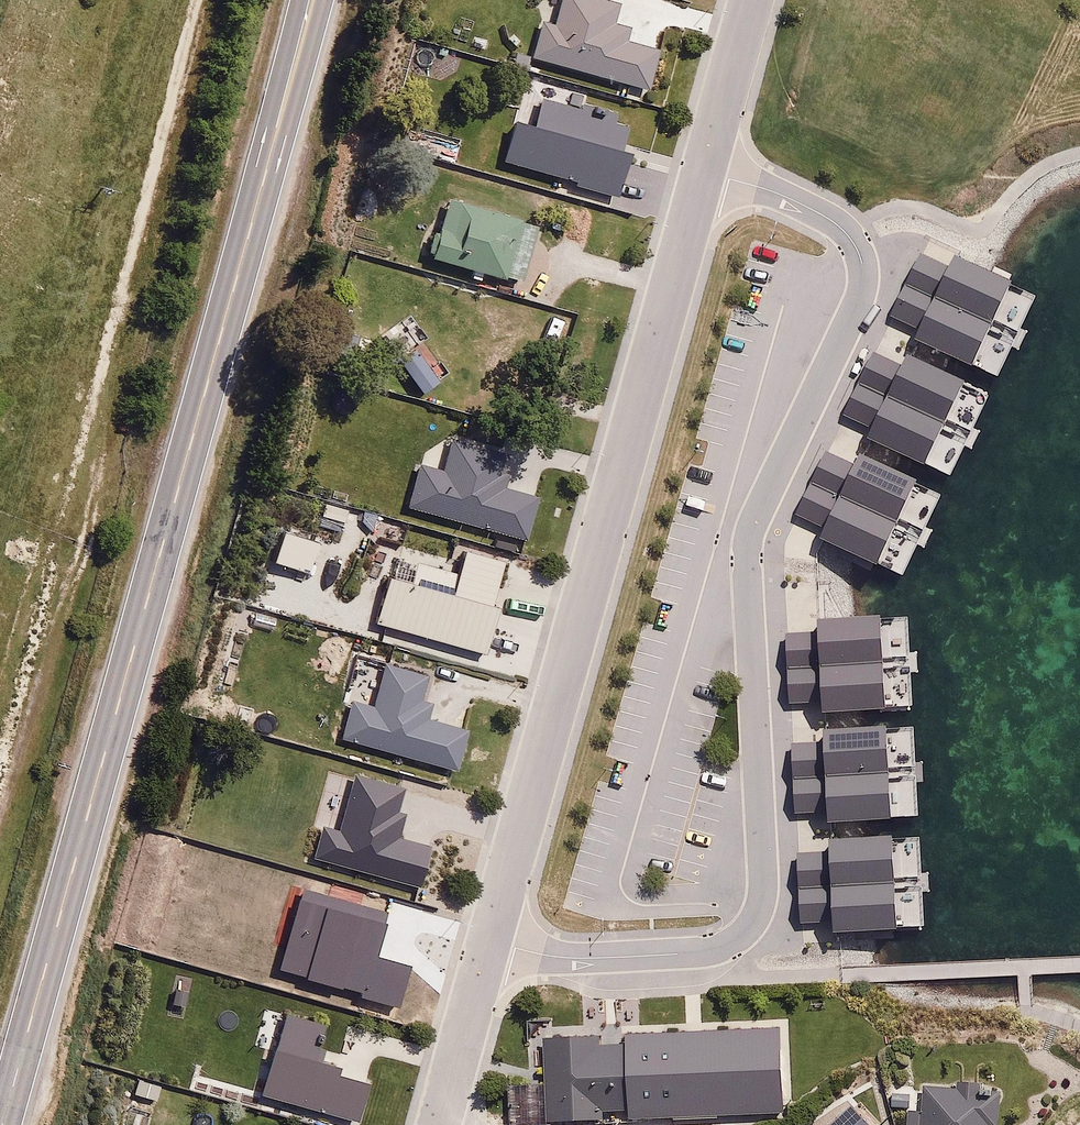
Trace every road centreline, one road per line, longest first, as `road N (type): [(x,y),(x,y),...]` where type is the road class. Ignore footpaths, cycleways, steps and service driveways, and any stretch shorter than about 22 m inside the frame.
road 1 (residential): [(751,0),(437,1124)]
road 2 (primary): [(1,1124),(314,0)]

